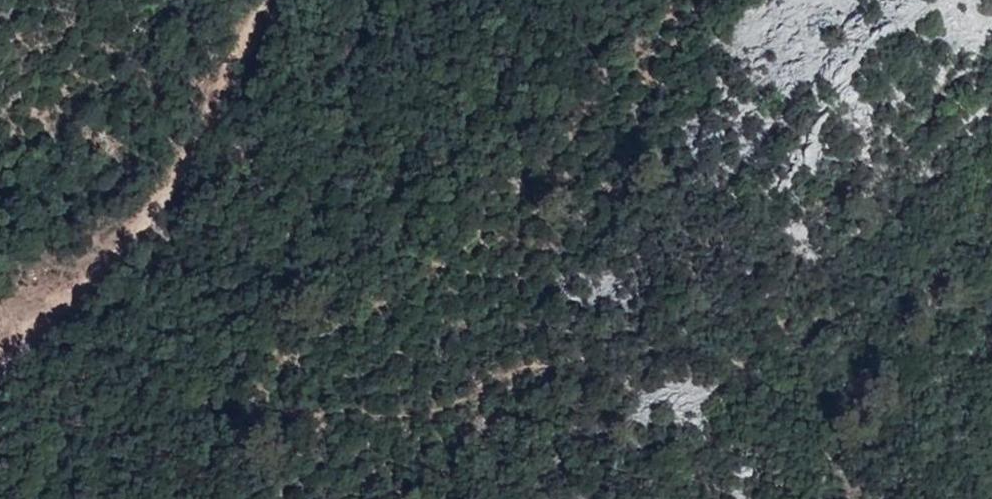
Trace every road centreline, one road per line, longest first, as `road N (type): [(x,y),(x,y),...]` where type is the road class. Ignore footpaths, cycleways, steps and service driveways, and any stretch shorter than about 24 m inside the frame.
road 1 (track): [(0,365),(195,151),(235,30),(265,0)]

